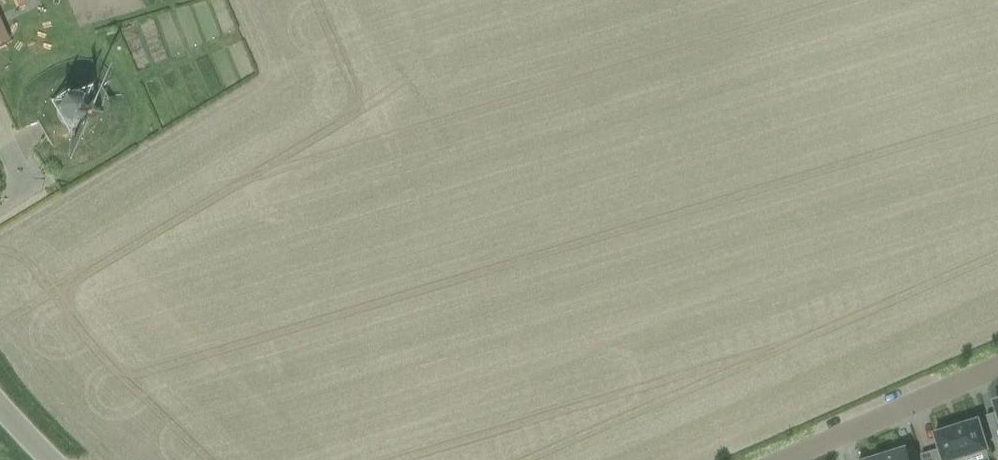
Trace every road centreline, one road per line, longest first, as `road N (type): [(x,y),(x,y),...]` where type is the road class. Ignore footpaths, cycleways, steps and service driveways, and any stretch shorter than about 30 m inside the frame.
road 1 (residential): [(806,459),(997,375)]

